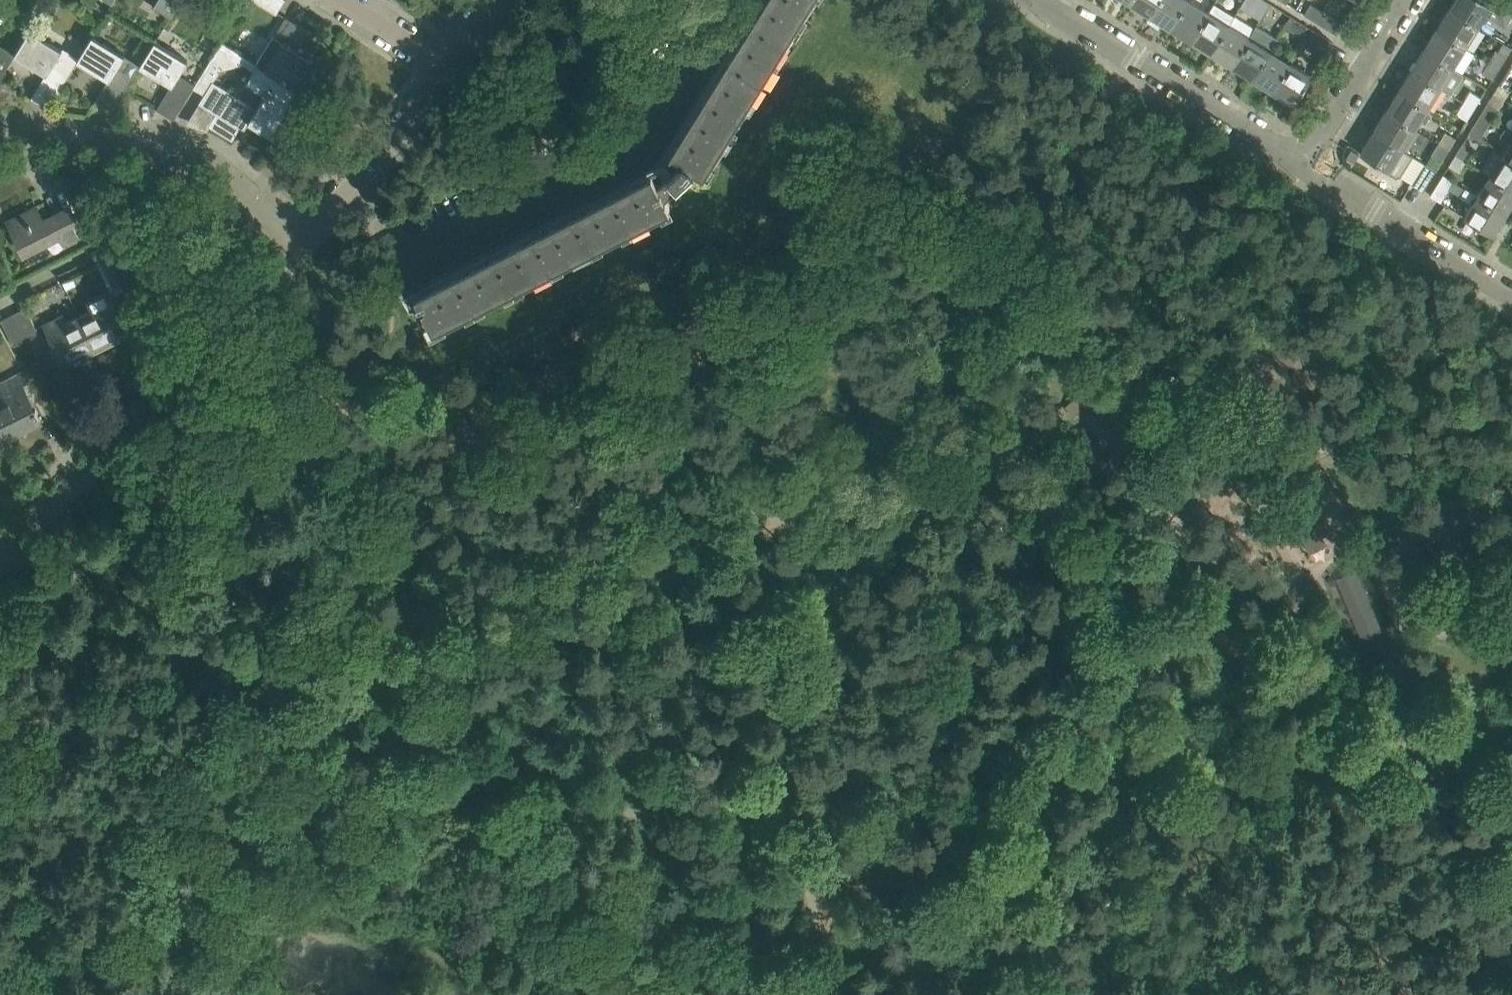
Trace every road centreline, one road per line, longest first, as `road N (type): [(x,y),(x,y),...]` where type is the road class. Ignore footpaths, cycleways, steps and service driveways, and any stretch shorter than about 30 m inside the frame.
road 1 (residential): [(353,186),(408,251),(647,132),(726,0)]
road 2 (residential): [(0,554),(298,243)]
road 3 (residential): [(298,243),(232,176),(187,150),(38,133),(0,141)]
road 4 (residential): [(1301,168),(1036,0)]
road 5 (residential): [(1511,296),(1301,168)]
road 6 (residential): [(1301,168),(1406,0)]
road 7 (residential): [(353,186),(451,67)]
road 8 (residential): [(451,67),(343,0)]

